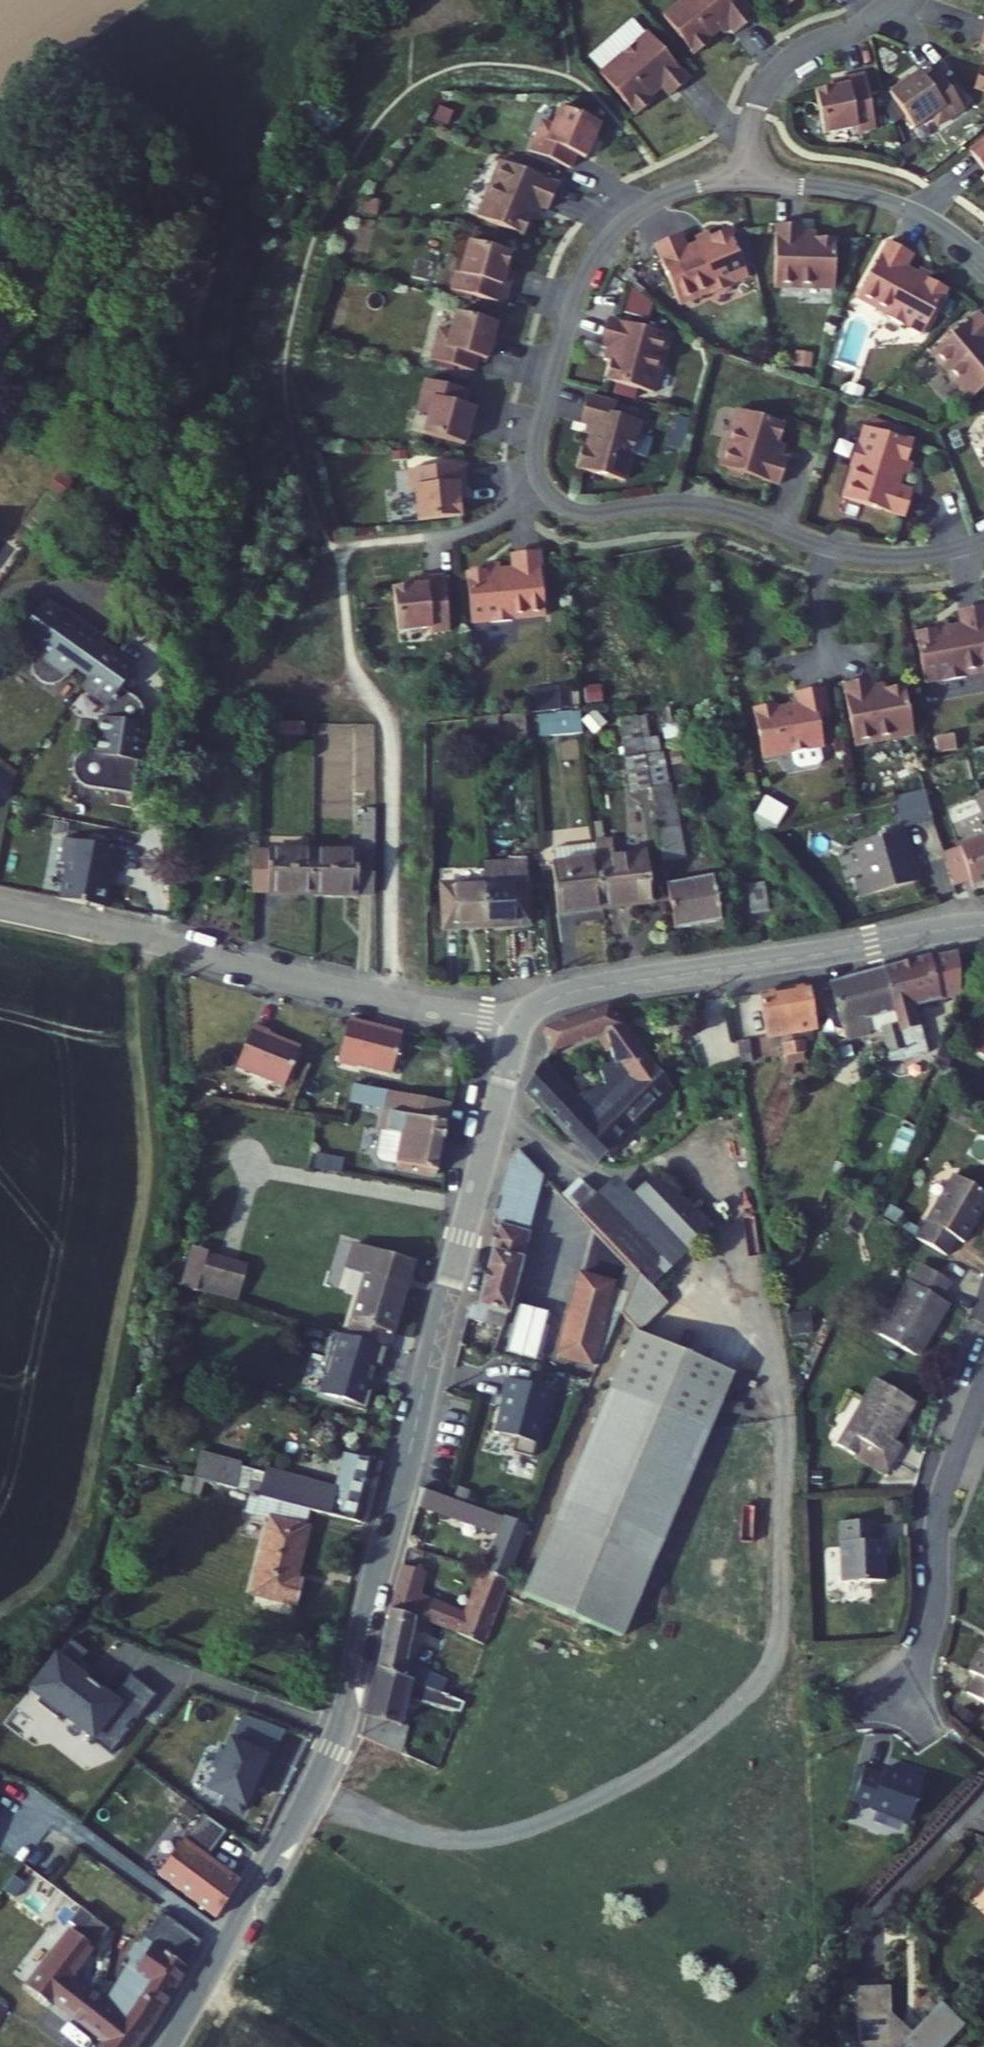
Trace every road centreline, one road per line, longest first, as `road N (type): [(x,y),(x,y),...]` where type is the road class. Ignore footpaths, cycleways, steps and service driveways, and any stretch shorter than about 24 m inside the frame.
road 1 (tertiary): [(520,1022),(340,1730),(165,2046)]
road 2 (residential): [(748,180),(671,193),(628,219),(595,253),(536,438),(543,485),(581,511),(708,504),(868,555),(927,554),(983,539)]
road 3 (residential): [(0,908),(329,988),(520,1022)]
road 4 (tertiary): [(520,1022),(535,1004),(564,994),(983,923)]
road 5 (residential): [(983,1368),(932,1493),(930,1622),(903,1695)]
road 6 (residential): [(983,257),(911,207),(748,180)]
road 7 (residential): [(748,180),(755,115),(776,72),(890,0)]
road 8 (residential): [(983,1793),(879,1907)]

